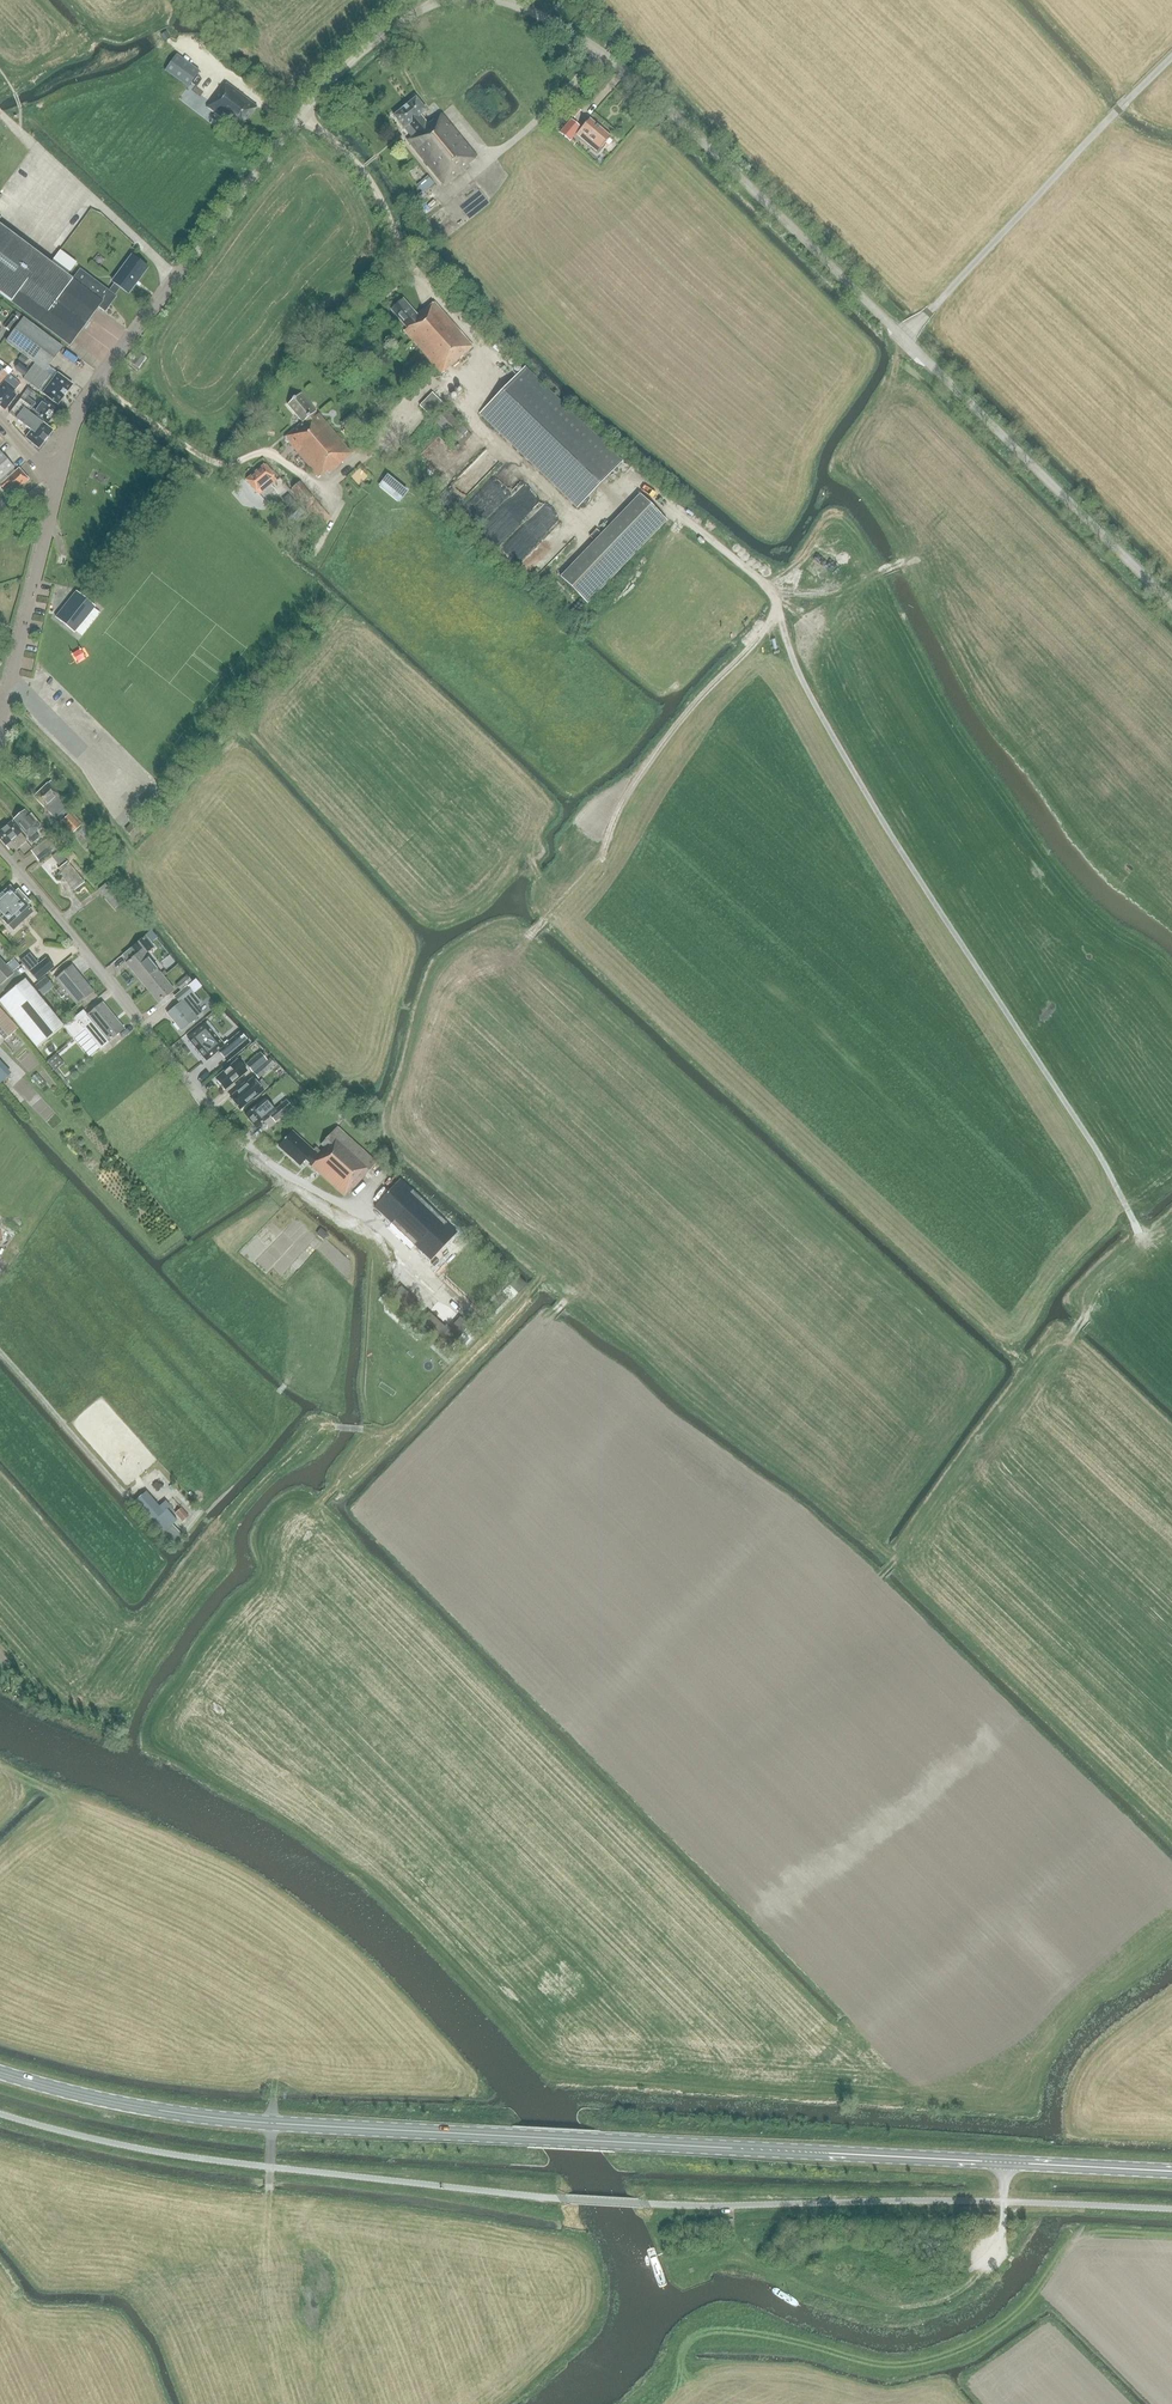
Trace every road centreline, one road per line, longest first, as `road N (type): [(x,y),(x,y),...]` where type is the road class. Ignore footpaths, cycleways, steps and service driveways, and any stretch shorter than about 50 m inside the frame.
road 1 (primary): [(1171,2171),(295,2126),(188,2115),(0,2073)]
road 2 (track): [(635,476),(778,591),(793,659),(813,699),(1114,1179),(1140,1233)]
road 3 (tertiary): [(479,0),(536,14),(602,55),(904,337)]
road 4 (residential): [(341,1204),(234,1138),(0,849)]
road 5 (track): [(782,607),(664,741),(630,794),(580,903),(529,939)]
road 6 (tertiary): [(177,279),(323,88),(385,32),(445,0)]
road 7 (unclassified): [(904,337),(1171,59)]
road 8 (tertiary): [(904,337),(1171,606)]
road 9 (tertiary): [(5,710),(60,475)]
road 10 (tertiary): [(60,475),(85,402),(177,279)]
road 11 (unclassified): [(177,279),(20,133)]

